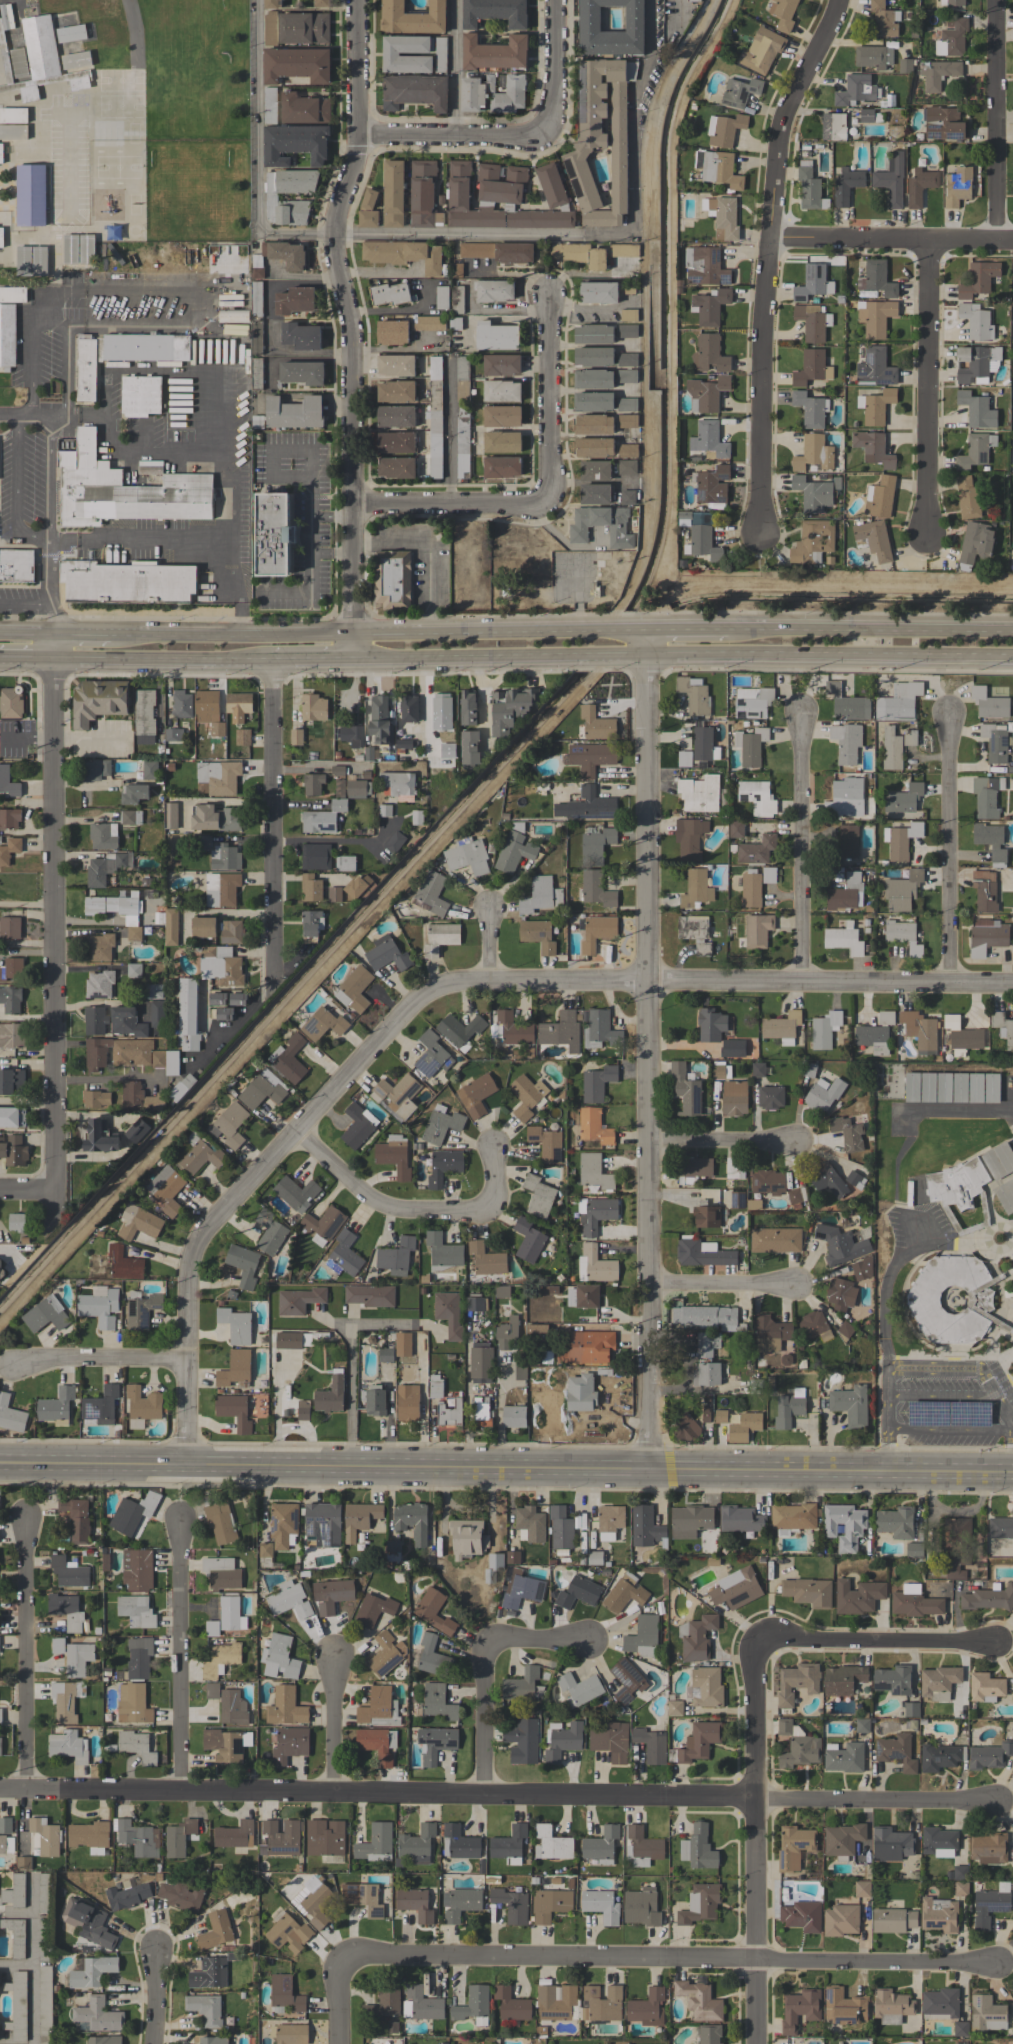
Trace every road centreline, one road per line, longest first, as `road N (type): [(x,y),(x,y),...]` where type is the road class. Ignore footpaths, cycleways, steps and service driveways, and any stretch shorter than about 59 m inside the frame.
road 1 (residential): [(178,1465),(180,1273),(196,1221),(422,988),(460,978),(1012,982)]
road 2 (tertiary): [(0,1466),(1012,1472)]
road 3 (residential): [(0,1794),(991,1801)]
road 4 (residential): [(649,1470),(646,660)]
road 5 (residential): [(348,1957),(996,1967)]
road 6 (residential): [(54,1191),(53,635)]
road 7 (residential): [(764,529),(774,144),(843,0)]
road 8 (residential): [(756,2043),(758,1638)]
road 9 (residential): [(347,639),(347,329),(331,236)]
road 10 (primary): [(1012,636),(645,635)]
road 11 (primary): [(646,660),(1012,662)]
road 12 (residential): [(268,667),(273,975)]
road 13 (residential): [(927,545),(925,241)]
road 14 (primary): [(347,669),(646,660)]
road 15 (primary): [(645,635),(347,639)]
road 16 (residential): [(286,1124),(354,1188),(414,1210),(482,1208),(492,1199),(497,1145)]
road 17 (residential): [(180,1797),(182,1522)]
road 18 (residential): [(30,1794),(26,1522)]
road 19 (residential): [(945,982),(950,714)]
road 20 (residential): [(806,980),(804,716)]
road 21 (residential): [(486,1799),(489,1655),(510,1639),(586,1641)]
road 22 (residential): [(768,236),(1012,241)]
road 23 (residential): [(758,1638),(998,1646)]
road 24 (primary): [(347,639),(107,636)]
road 25 (residential): [(331,236),(360,133),(360,0)]
road 26 (residential): [(995,240),(994,0)]
road 27 (residential): [(529,505),(550,484),(553,292)]
road 28 (primary): [(54,666),(268,667)]
road 29 (residential): [(350,1466),(352,1326),(412,1326)]
road 30 (residential): [(360,133),(548,133)]
road 31 (residential): [(351,503),(529,505)]
road 32 (residential): [(178,1367),(15,1370)]
road 33 (residential): [(652,1287),(798,1285)]
road 34 (residential): [(652,1142),(798,1143)]
road 35 (residential): [(330,1799),(335,1663)]
road 36 (residential): [(453,136),(453,0)]
road 37 (residential): [(548,133),(558,104),(557,0)]

